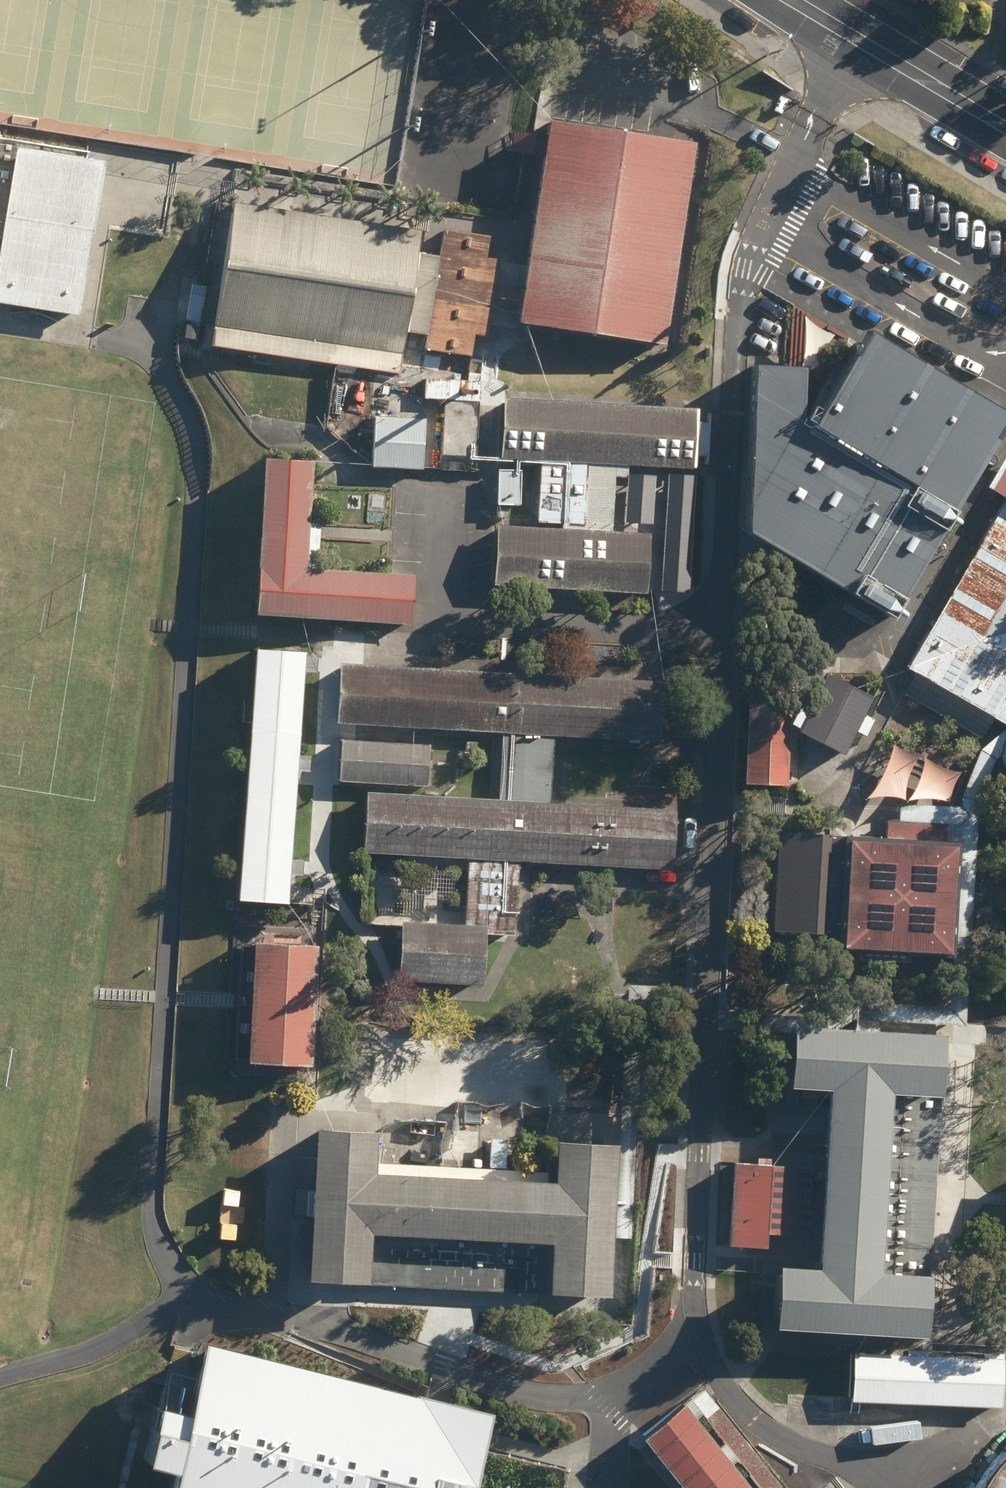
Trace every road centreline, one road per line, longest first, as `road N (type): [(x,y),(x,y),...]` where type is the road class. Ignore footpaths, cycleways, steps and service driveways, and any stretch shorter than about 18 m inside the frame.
road 1 (secondary): [(1005,124),(799,0)]

